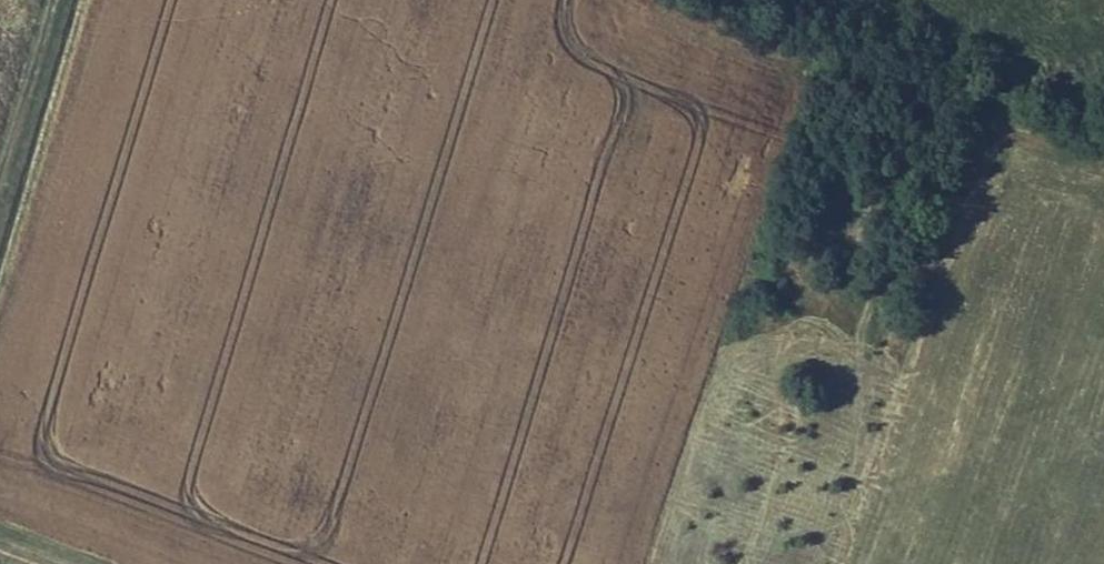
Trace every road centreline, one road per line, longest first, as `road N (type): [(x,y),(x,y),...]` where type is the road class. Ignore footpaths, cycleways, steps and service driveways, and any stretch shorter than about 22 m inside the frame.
road 1 (track): [(0,207),(66,0)]

